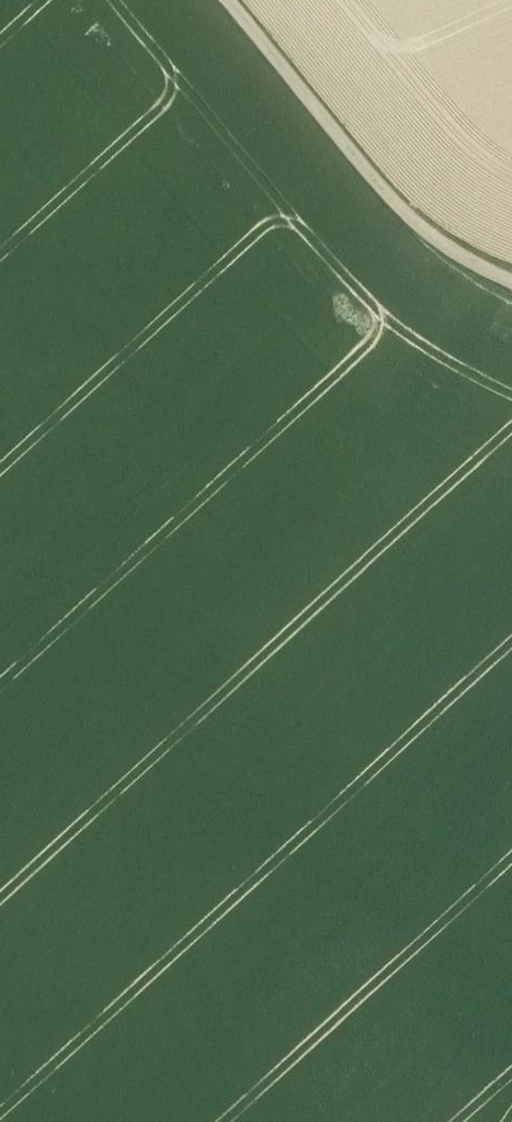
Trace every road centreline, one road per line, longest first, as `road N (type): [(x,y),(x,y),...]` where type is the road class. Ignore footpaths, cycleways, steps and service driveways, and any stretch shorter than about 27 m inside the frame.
road 1 (track): [(227,0),(395,202),(454,256),(511,285)]

